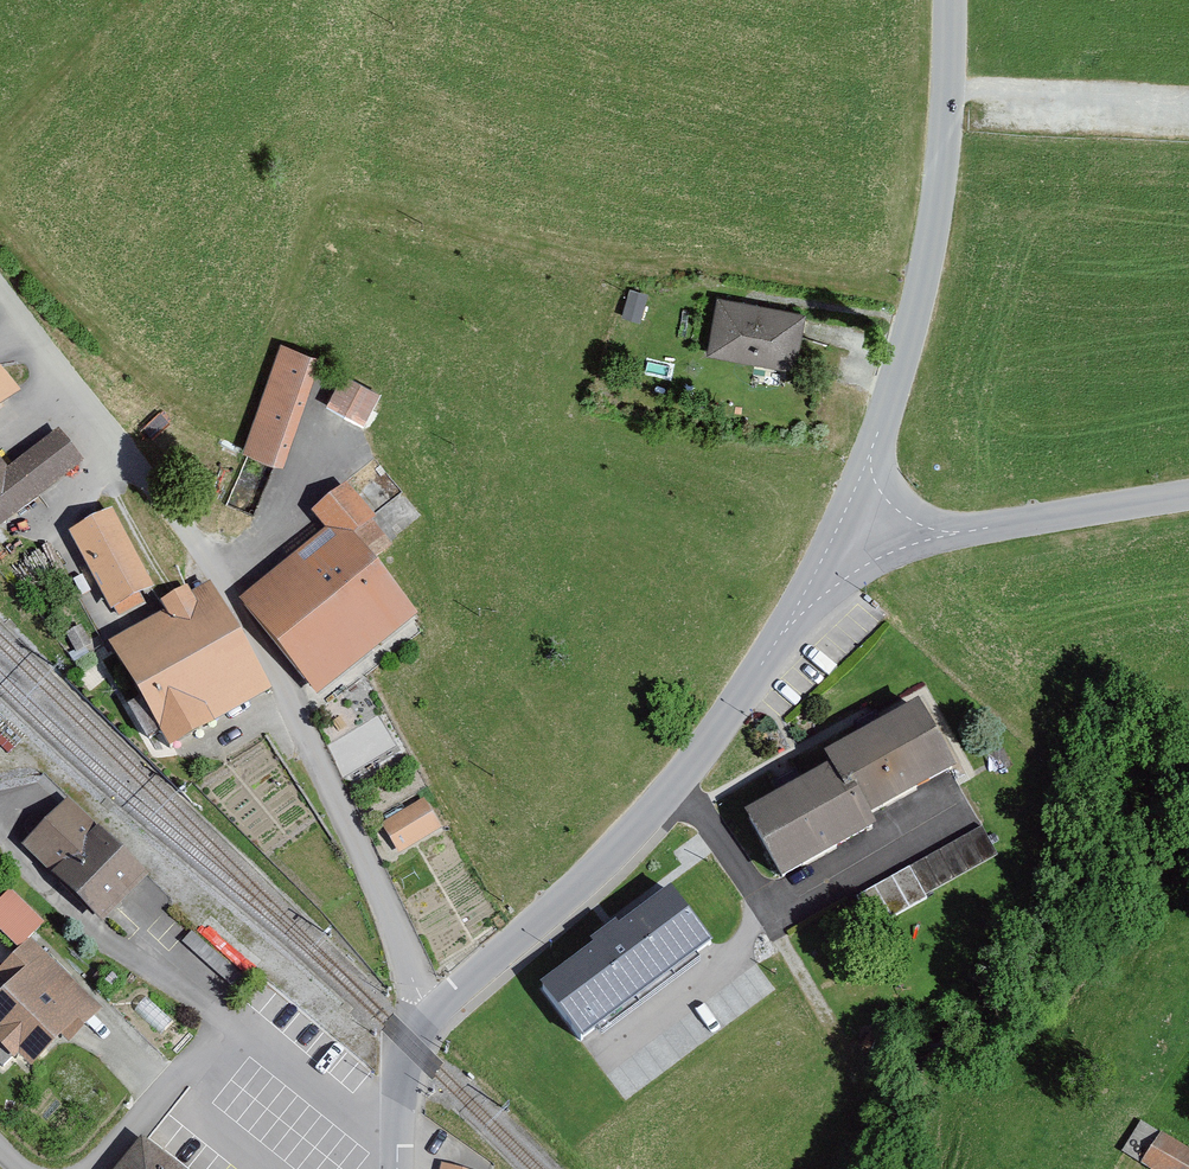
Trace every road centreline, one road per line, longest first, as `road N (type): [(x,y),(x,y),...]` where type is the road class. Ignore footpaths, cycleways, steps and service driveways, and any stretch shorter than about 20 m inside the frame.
road 1 (residential): [(428,1022),(353,835),(259,644),(0,287)]
road 2 (tertiary): [(844,516),(771,651),(678,780),(606,857),(428,1022)]
road 3 (tertiary): [(951,0),(934,226),(902,358),(844,516)]
road 4 (residential): [(92,1168),(215,1035),(231,1028),(396,1147)]
road 5 (tertiary): [(1188,495),(940,534),(844,516)]
road 6 (track): [(759,892),(838,1041)]
road 7 (tertiary): [(428,1022),(403,1062),(396,1147)]

